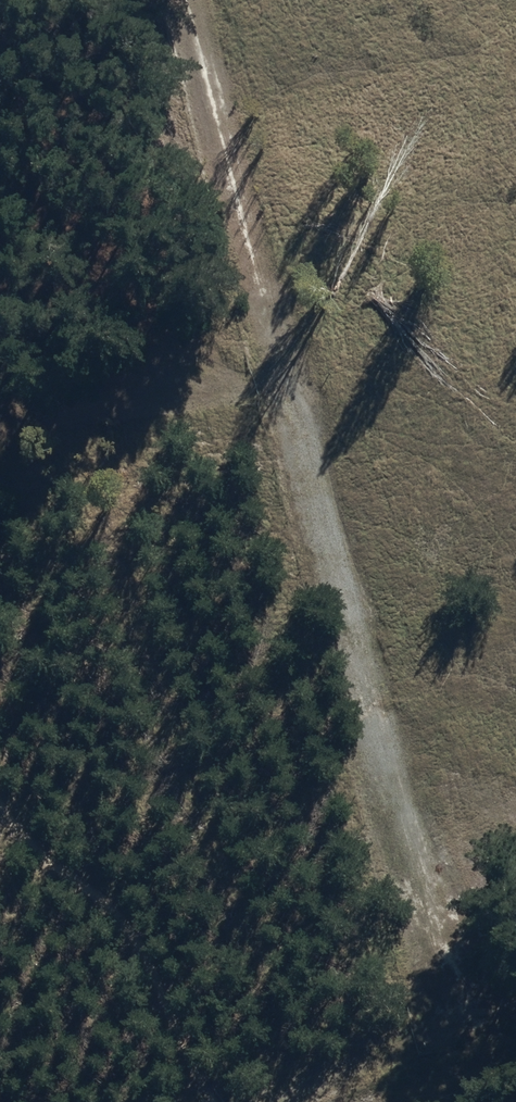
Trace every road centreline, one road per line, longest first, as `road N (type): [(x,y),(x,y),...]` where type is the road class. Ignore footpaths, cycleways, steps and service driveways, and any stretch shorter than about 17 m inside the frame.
road 1 (unclassified): [(281,380),(468,1016)]
road 2 (unclassified): [(191,0),(281,380)]
road 3 (unclassified): [(0,421),(281,380)]
road 4 (unclassified): [(280,1101),(468,1016)]

